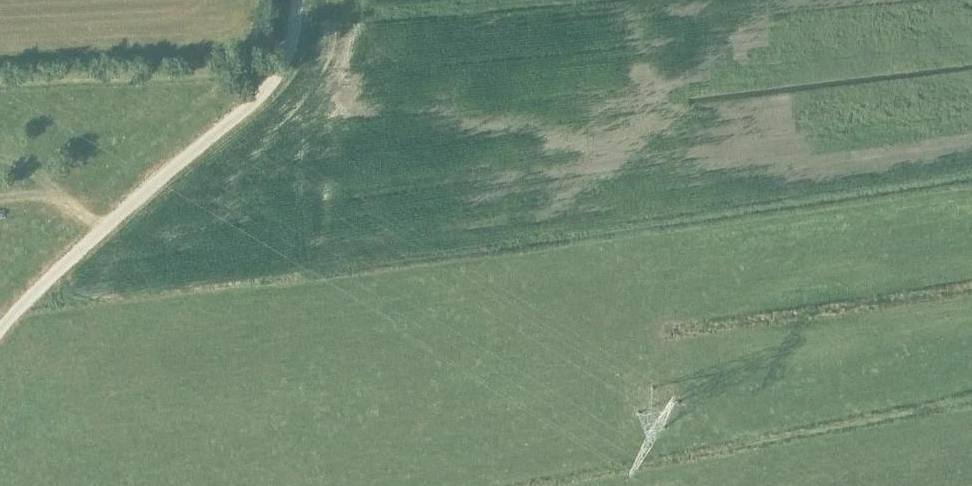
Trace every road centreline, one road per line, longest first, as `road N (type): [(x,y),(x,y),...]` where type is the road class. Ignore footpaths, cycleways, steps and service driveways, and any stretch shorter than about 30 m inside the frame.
road 1 (unclassified): [(0,329),(82,246),(260,91),(284,59),(297,0)]

